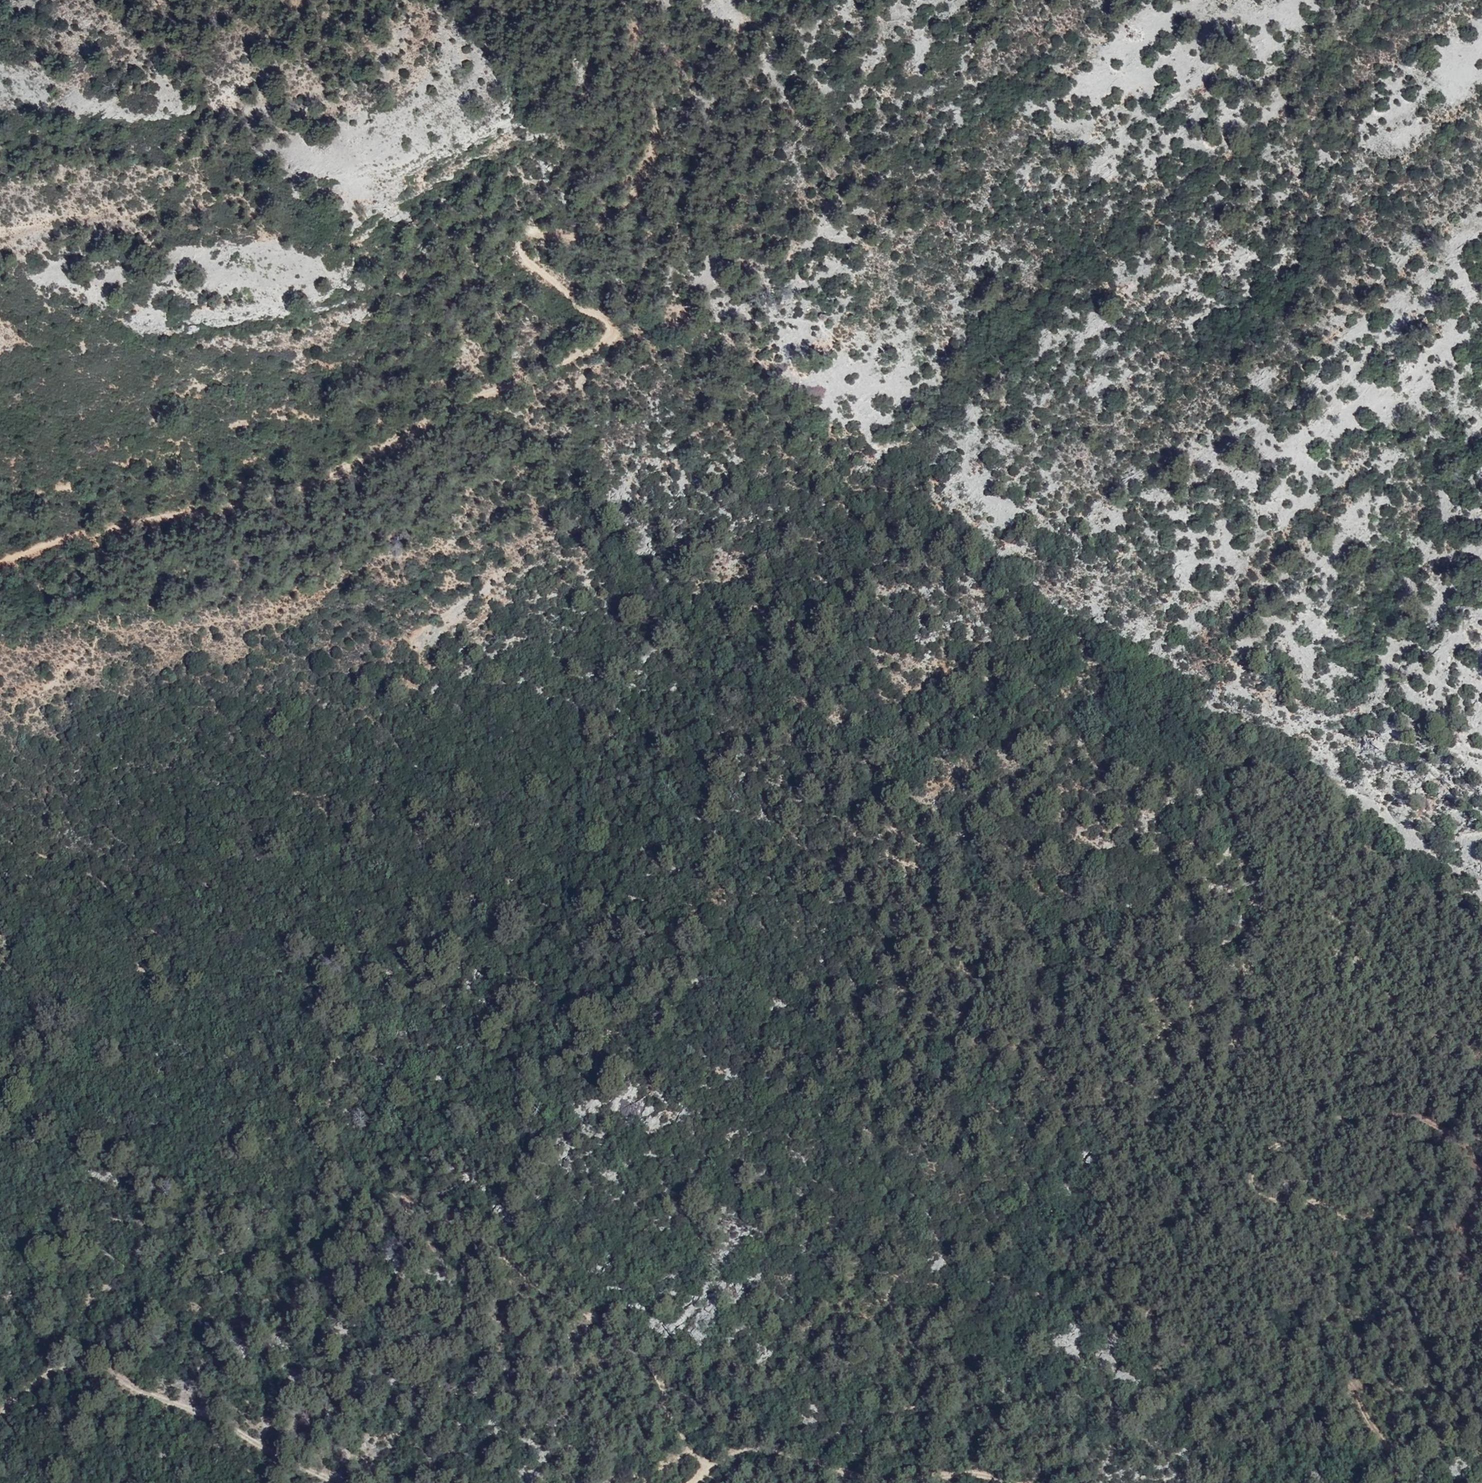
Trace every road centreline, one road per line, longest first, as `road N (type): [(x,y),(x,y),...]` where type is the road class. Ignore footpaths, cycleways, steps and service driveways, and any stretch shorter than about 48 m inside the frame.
road 1 (track): [(0,549),(303,483),(626,340),(518,252),(534,232),(571,233),(627,201),(653,124),(608,0)]
road 2 (track): [(0,1405),(24,1384),(83,1366),(188,1409),(324,1482)]
road 3 (track): [(689,1482),(708,1462),(792,1448),(889,1475),(950,1464),(1012,1482)]

